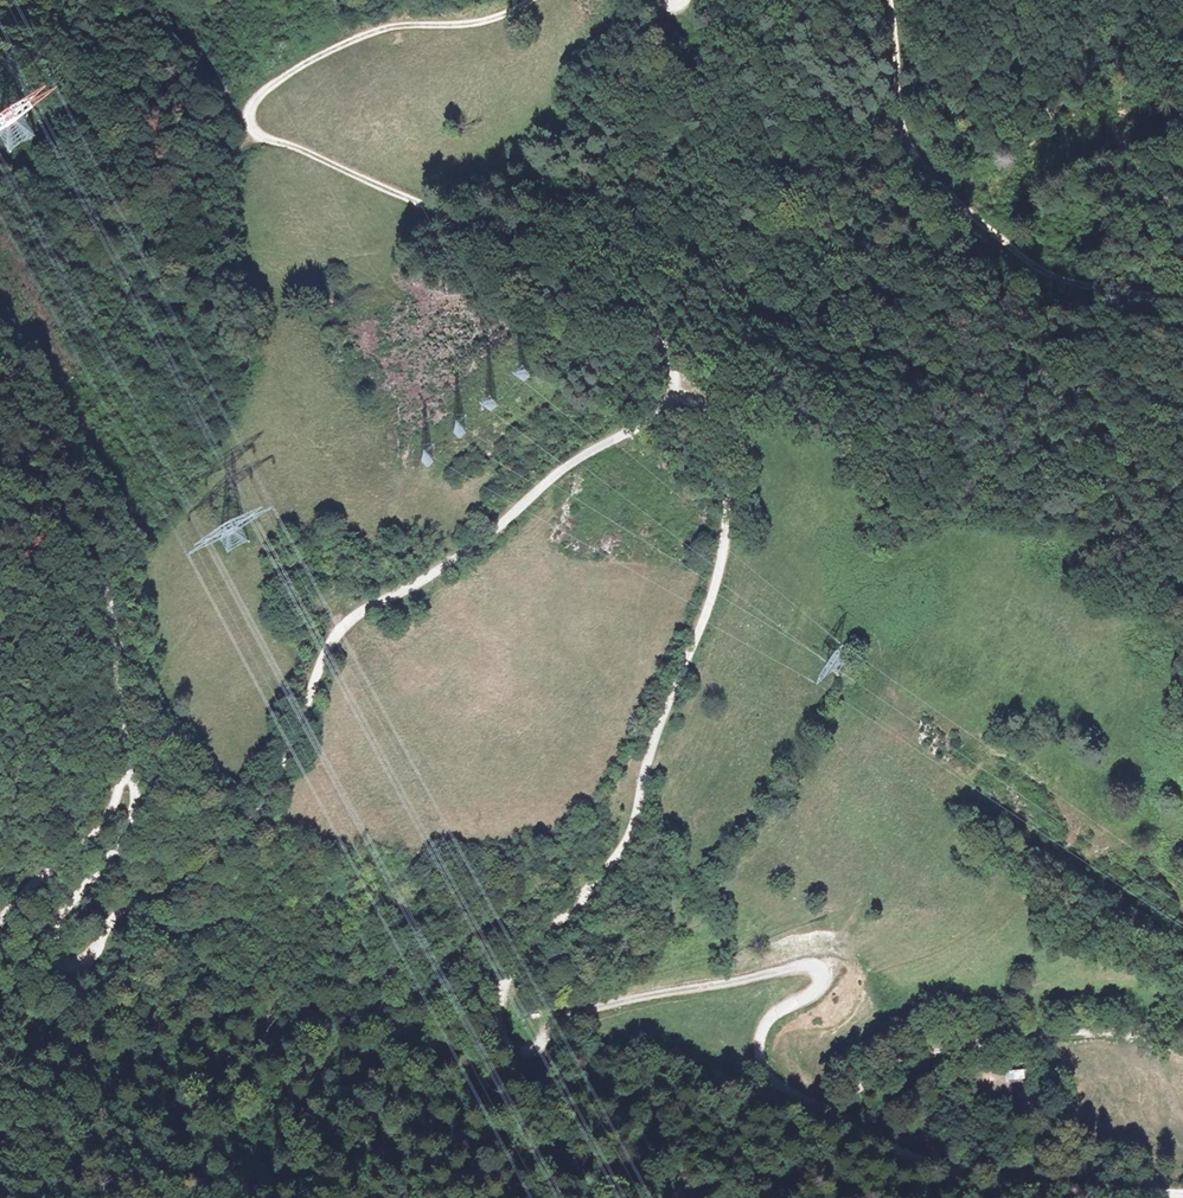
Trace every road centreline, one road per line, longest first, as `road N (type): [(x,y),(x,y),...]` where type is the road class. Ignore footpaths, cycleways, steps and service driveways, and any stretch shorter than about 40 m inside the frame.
road 1 (track): [(681,391),(709,404),(726,435),(719,575),(631,832),(504,984),(500,1030),(513,1049),(525,1050),(582,1011),(809,963),(821,970),(818,991),(767,1018),(757,1055),(779,1088),(831,1118)]
road 2 (track): [(127,758),(133,819),(53,929),(54,958),(79,963),(106,949),(112,921),(218,856),(257,820),(337,629),(475,547),(551,477),(640,429),(681,391)]
road 3 (track): [(681,391),(671,345),(629,299),(257,137),(249,122),(290,76),(366,36),(399,24),(476,24),(536,0)]
road 4 (track): [(887,0),(903,138),(929,175),(1026,267),(1077,287),(1182,306)]
road 5 (track): [(831,1118),(976,1174),(1182,1196)]
road 6 (track): [(127,758),(116,630),(92,559),(0,477)]
road 7 (track): [(187,1197),(51,1102),(6,1039),(0,1017)]
road 8 (track): [(0,914),(87,846),(117,798),(127,758)]

